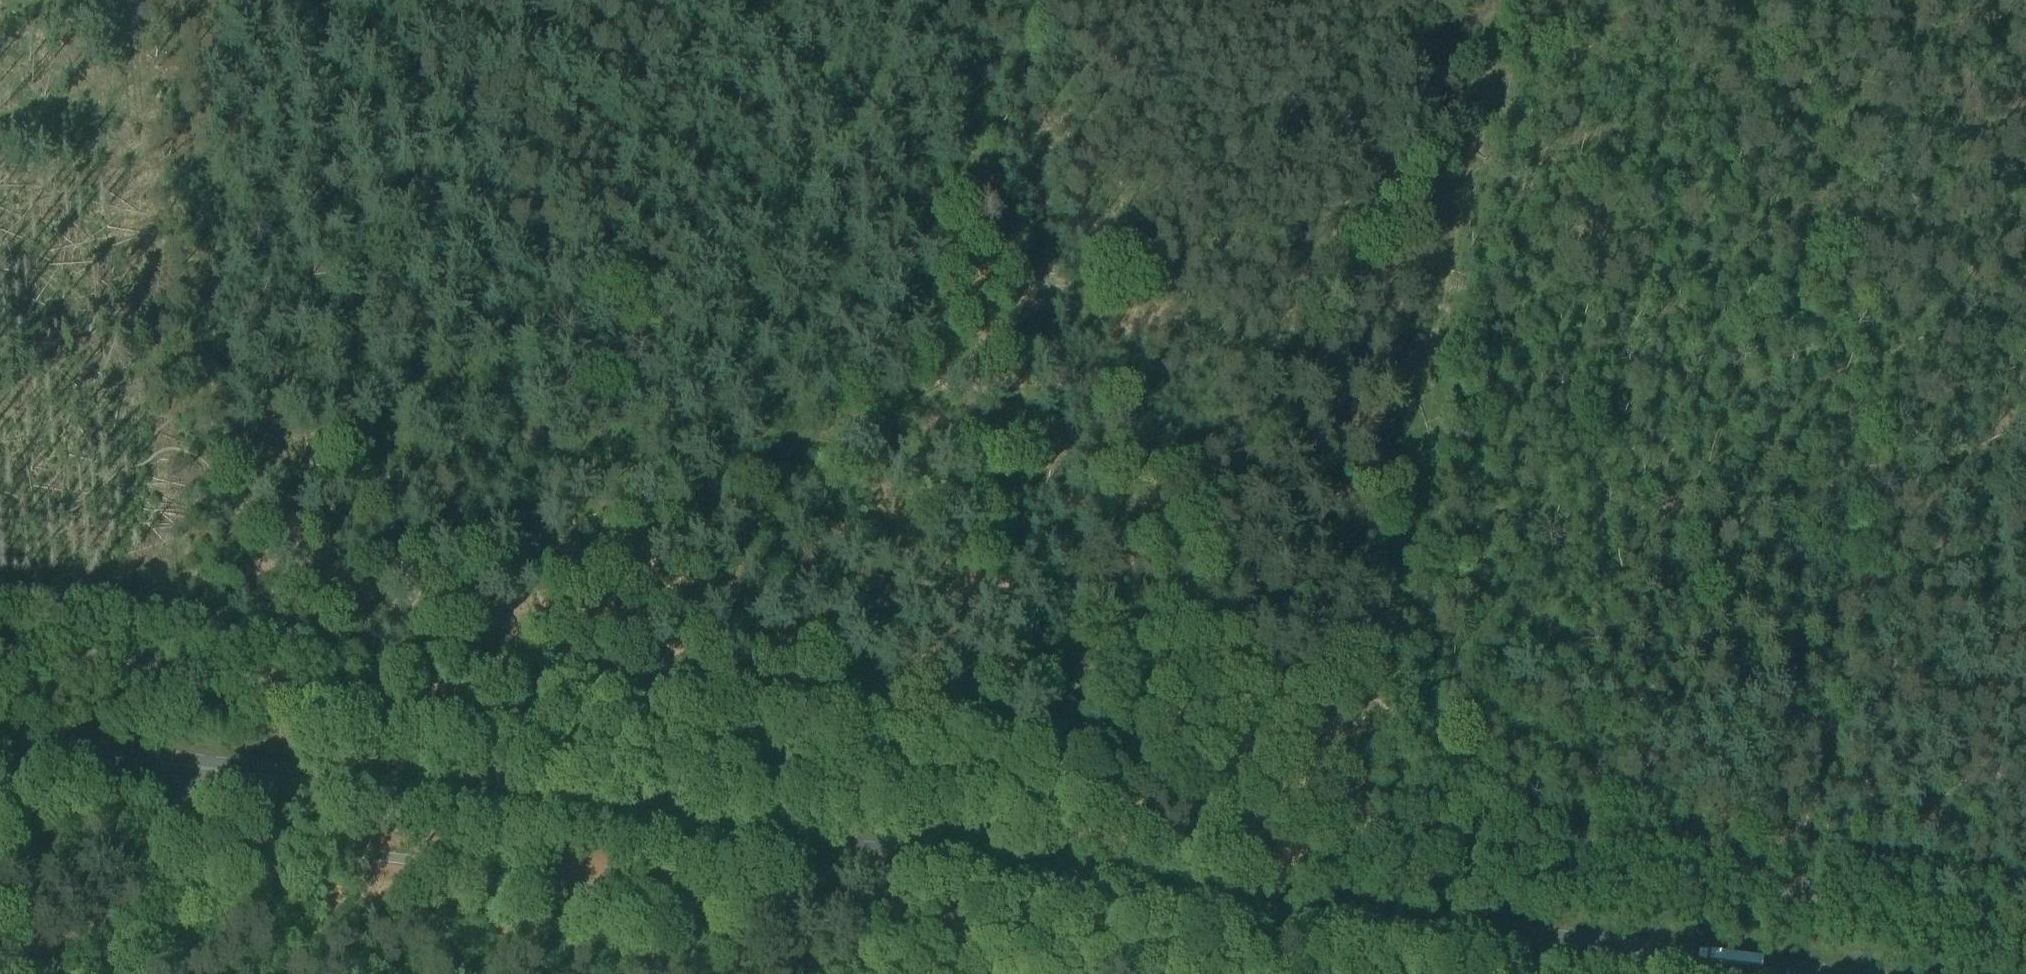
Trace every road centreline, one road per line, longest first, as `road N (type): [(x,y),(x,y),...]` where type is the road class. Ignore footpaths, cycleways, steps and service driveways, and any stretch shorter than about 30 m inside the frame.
road 1 (primary): [(0,738),(1806,973)]
road 2 (track): [(189,762),(181,831),(156,875),(19,973)]

